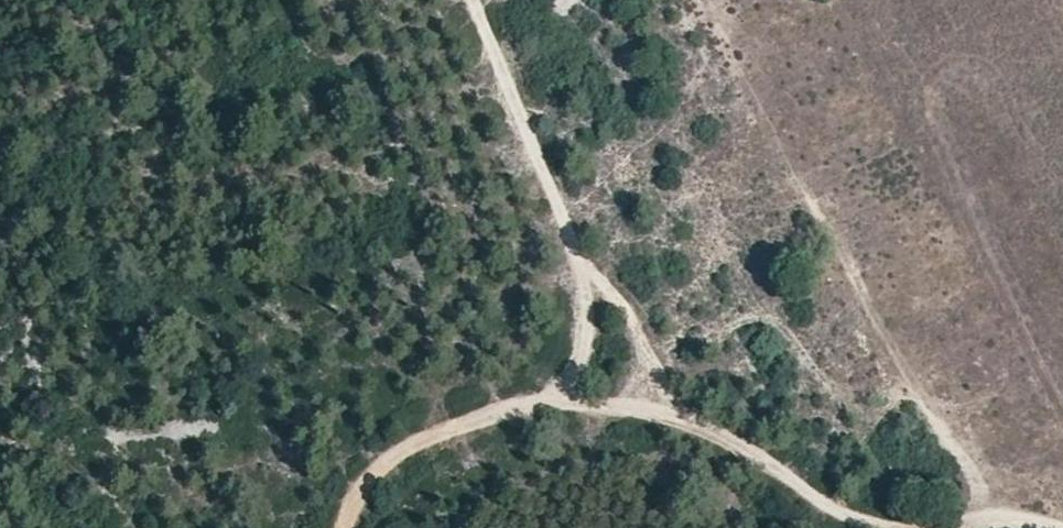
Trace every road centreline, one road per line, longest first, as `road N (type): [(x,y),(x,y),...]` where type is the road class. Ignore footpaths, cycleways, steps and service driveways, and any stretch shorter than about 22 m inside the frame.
road 1 (track): [(876,527),(695,420),(567,404),(475,430),(387,472),(350,527)]
road 2 (track): [(474,0),(579,260),(585,311),(567,404)]
road 3 (track): [(695,420),(659,375),(626,313),(579,260)]

